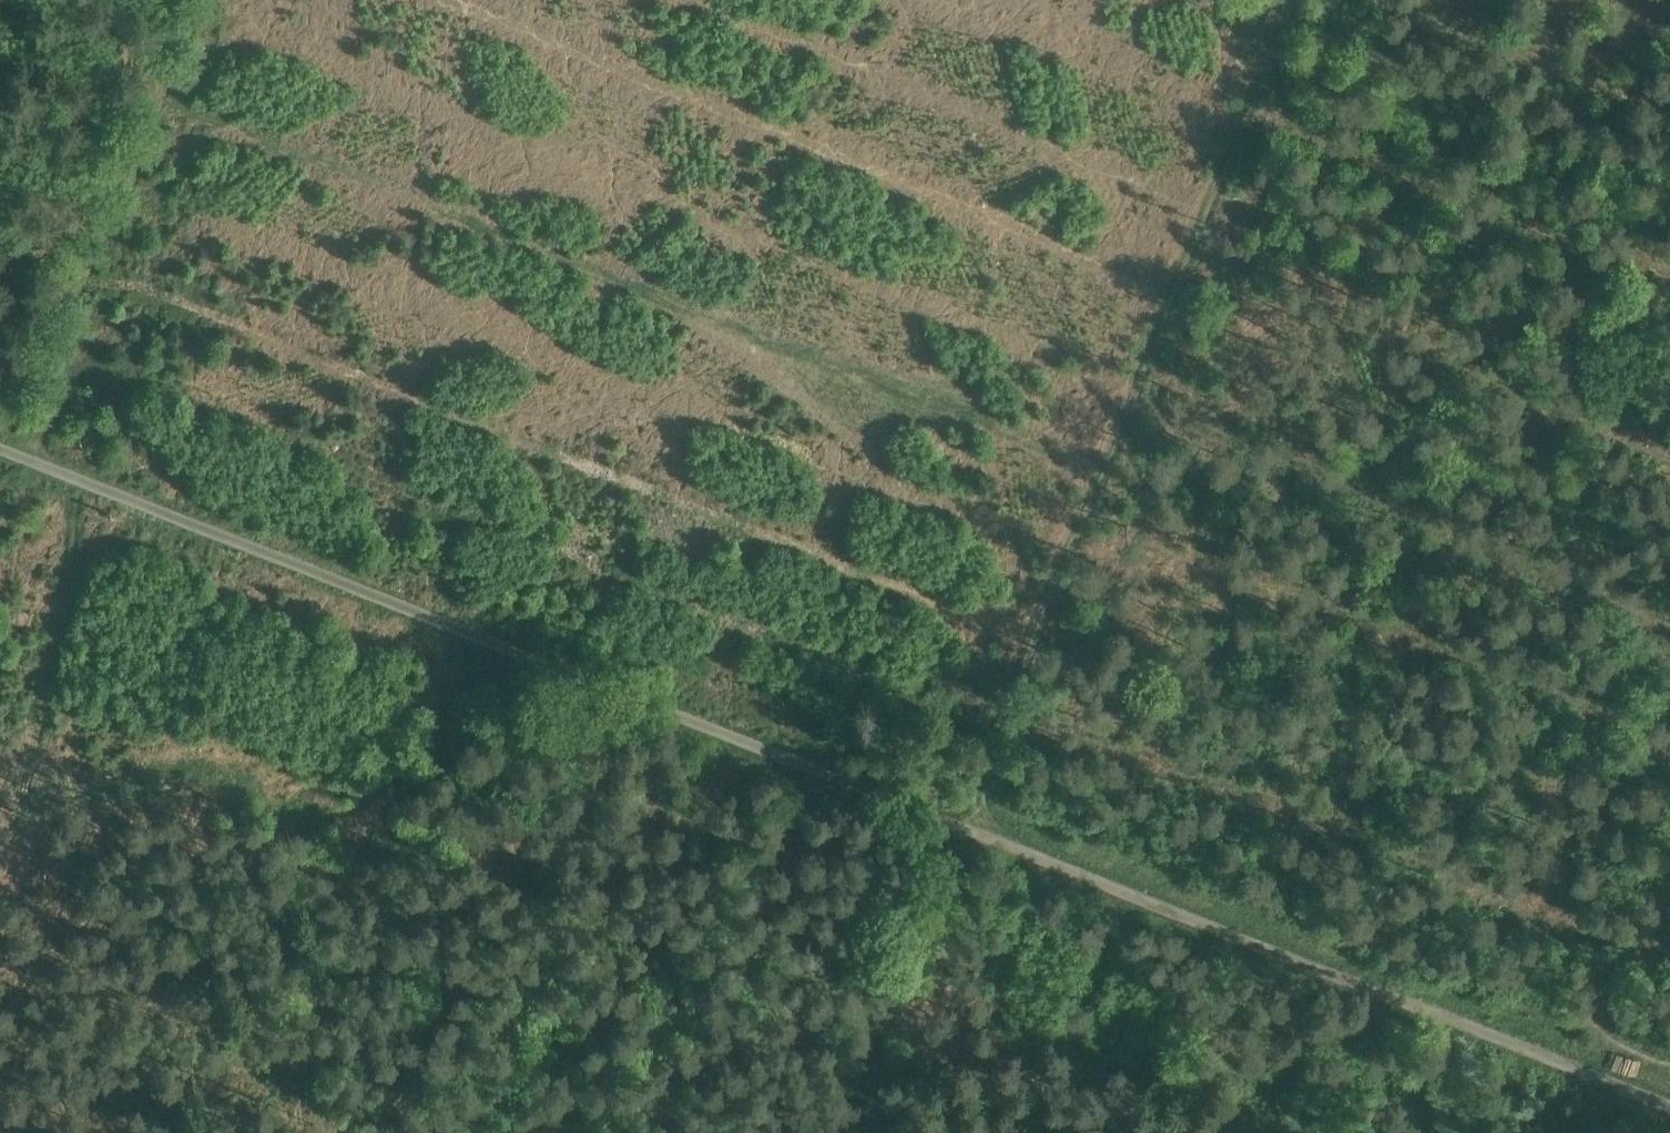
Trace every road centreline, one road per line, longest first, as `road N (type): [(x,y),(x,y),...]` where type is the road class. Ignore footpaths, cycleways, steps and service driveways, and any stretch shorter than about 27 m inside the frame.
road 1 (track): [(966,819),(0,441)]
road 2 (track): [(966,819),(1291,0)]
road 3 (track): [(1669,1101),(966,819)]
road 4 (track): [(194,0),(23,451)]

